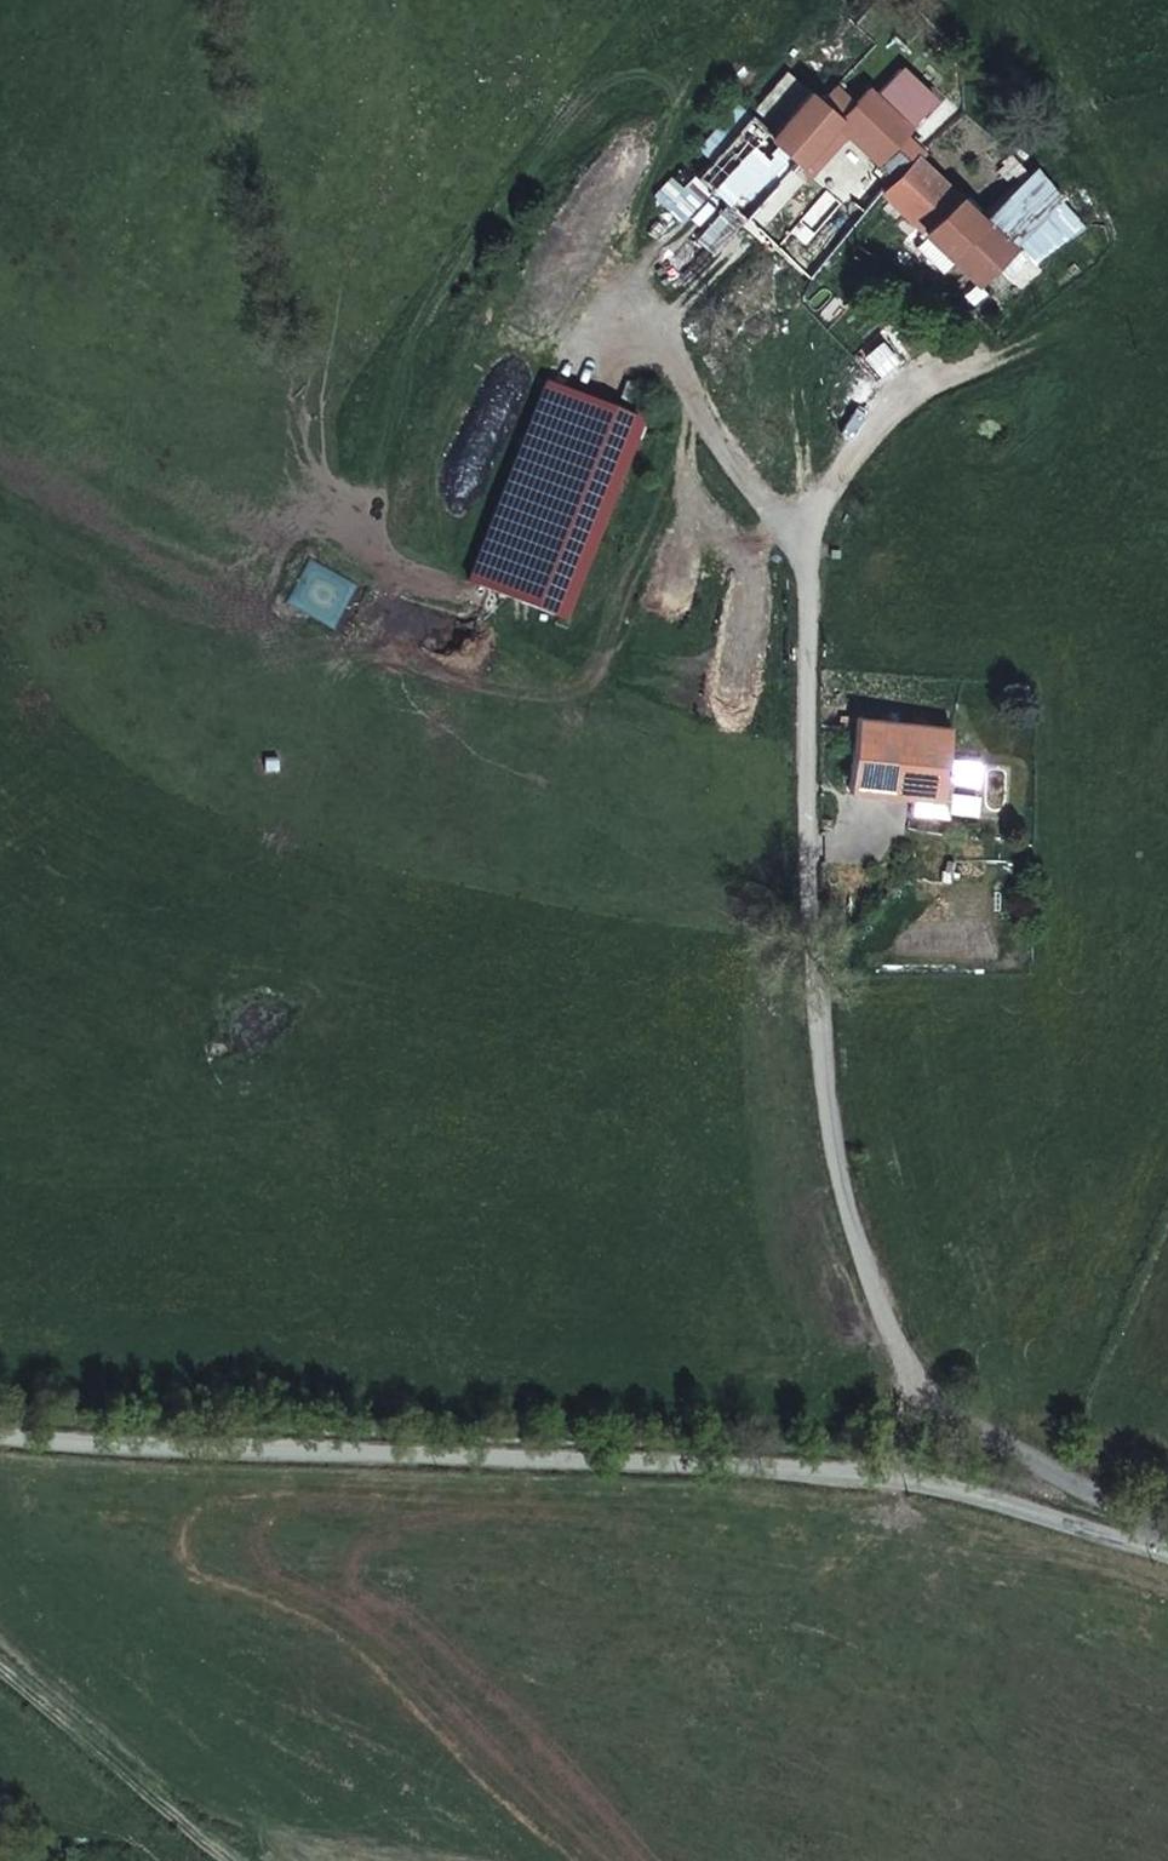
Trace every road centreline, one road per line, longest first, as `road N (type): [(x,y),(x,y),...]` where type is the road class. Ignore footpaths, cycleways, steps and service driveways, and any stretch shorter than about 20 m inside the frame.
road 1 (unclassified): [(1167,1550),(886,1469),(101,1436),(0,1418)]

